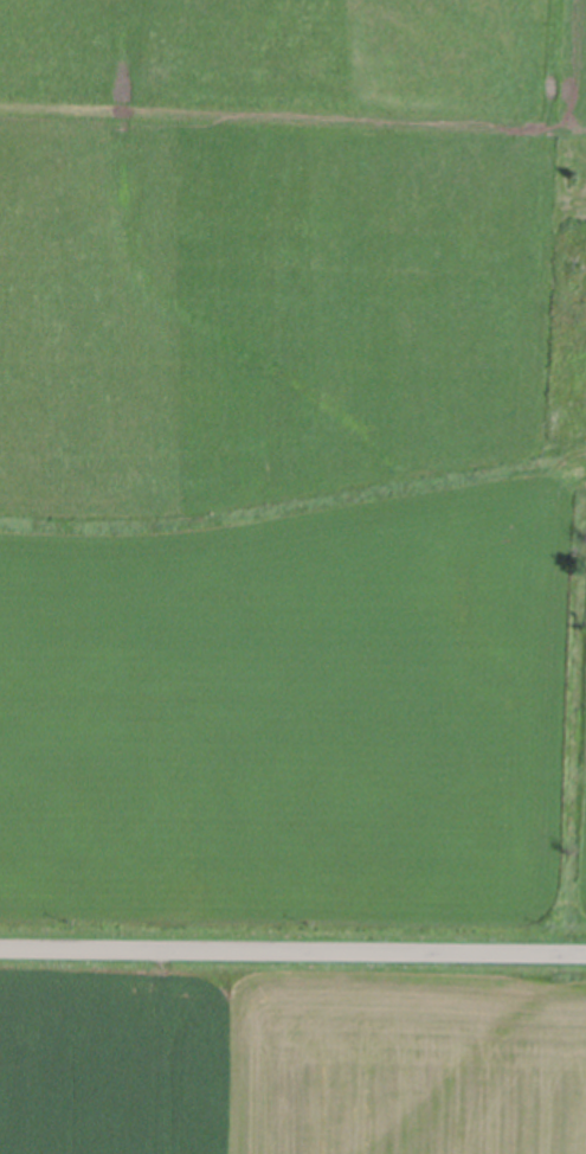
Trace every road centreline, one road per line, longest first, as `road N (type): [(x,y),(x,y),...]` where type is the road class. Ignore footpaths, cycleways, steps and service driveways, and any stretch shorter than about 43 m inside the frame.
road 1 (residential): [(585,957),(0,950)]

